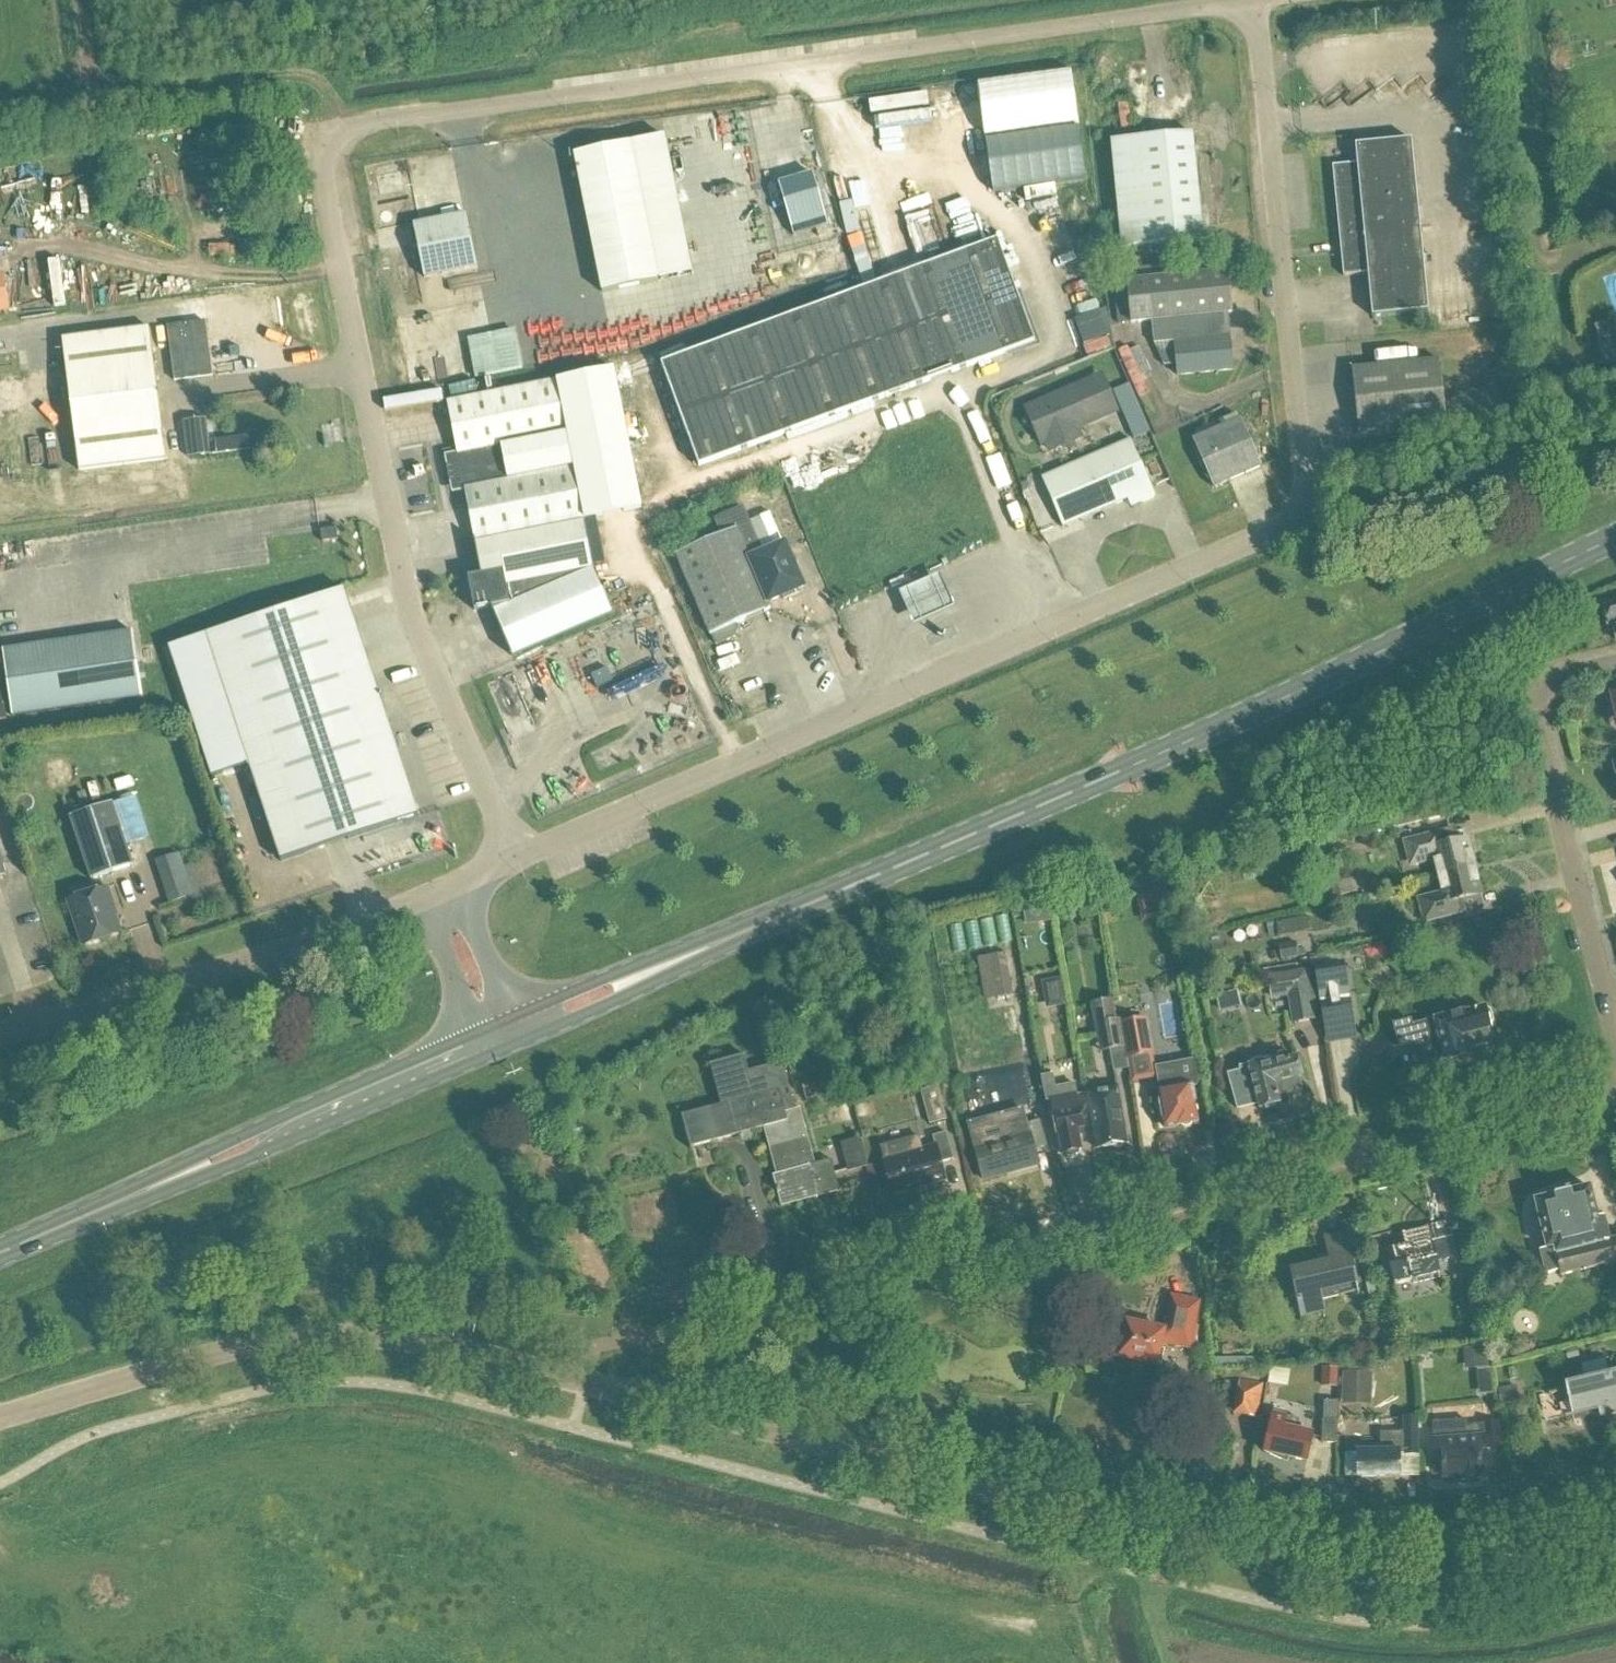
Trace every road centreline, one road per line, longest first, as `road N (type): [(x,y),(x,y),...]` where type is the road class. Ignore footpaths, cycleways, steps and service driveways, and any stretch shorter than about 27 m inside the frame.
road 1 (unclassified): [(511,858),(408,608),(321,155),(325,136),(346,126),(1253,2)]
road 2 (unclassified): [(511,858),(1284,526),(1300,484),(1300,450),(1253,2)]
road 3 (tertiary): [(1615,1549),(1483,1579),(1360,1578),(586,1384)]
road 4 (residential): [(1615,1089),(753,1319),(633,1337)]
road 5 (primary): [(738,936),(1281,702),(1615,540)]
road 6 (track): [(696,0),(45,84)]
road 7 (tertiary): [(0,1419),(189,1360),(300,1338),(417,1343),(586,1384)]
road 8 (unclassified): [(0,1036),(285,954),(439,896)]
road 9 (residential): [(1615,1047),(1534,717),(1539,695),(1557,679),(1615,665)]
road 10 (track): [(1568,323),(1525,0)]
road 11 (primary): [(497,1038),(627,997),(738,936)]
road 12 (primary): [(738,936),(616,974),(497,1038)]
road 13 (primary): [(297,1125),(497,1038)]
road 14 (primary): [(113,1205),(188,1187),(270,1151),(297,1125)]
road 15 (primary): [(297,1125),(259,1130),(113,1205)]
road 16 (residential): [(497,1038),(503,994),(468,921),(439,896)]
road 17 (residential): [(439,896),(435,935),(465,1009),(497,1038)]
road 18 (primary): [(0,1255),(113,1205)]

